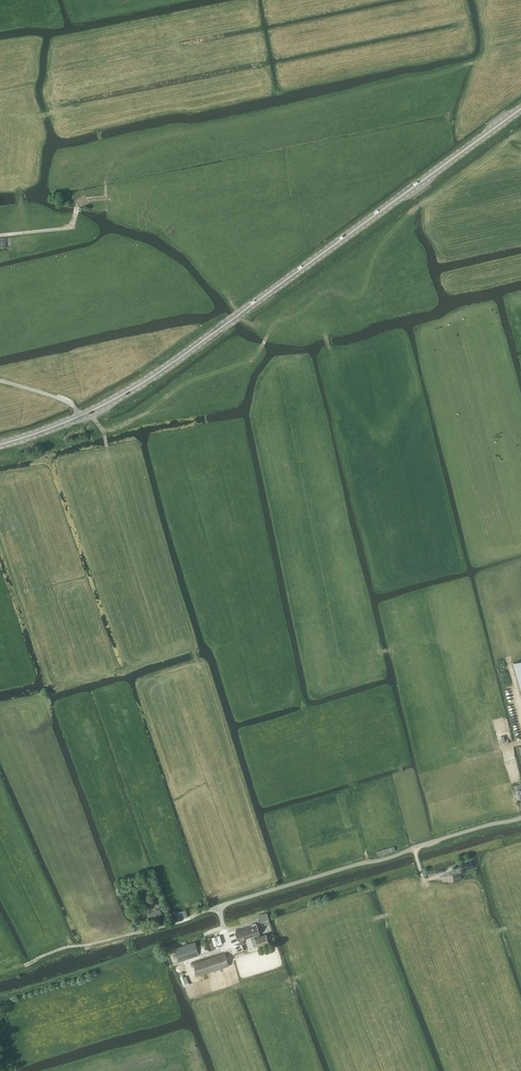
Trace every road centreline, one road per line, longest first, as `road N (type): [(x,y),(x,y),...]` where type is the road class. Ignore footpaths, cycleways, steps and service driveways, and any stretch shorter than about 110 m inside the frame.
road 1 (secondary): [(0,444),(82,417),(147,381),(520,109)]
road 2 (unclassified): [(520,819),(127,935)]
road 3 (track): [(266,338),(166,234),(105,198),(83,200),(73,226),(0,236)]

